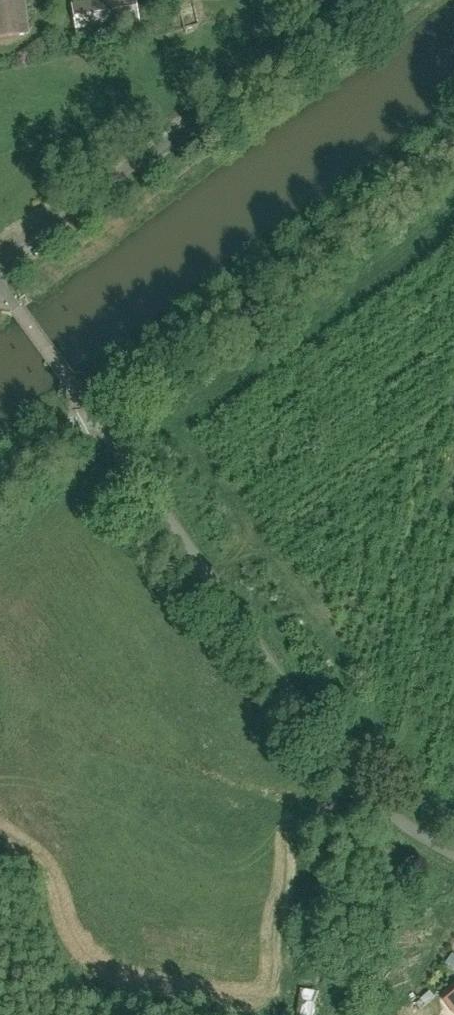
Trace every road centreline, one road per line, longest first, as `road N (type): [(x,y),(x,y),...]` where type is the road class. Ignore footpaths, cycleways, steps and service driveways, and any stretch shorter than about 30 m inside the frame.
road 1 (residential): [(453,844),(405,819),(88,423),(73,415),(52,425),(0,469)]
road 2 (unclassified): [(453,141),(102,395),(67,378)]
road 3 (residential): [(0,251),(340,0)]

